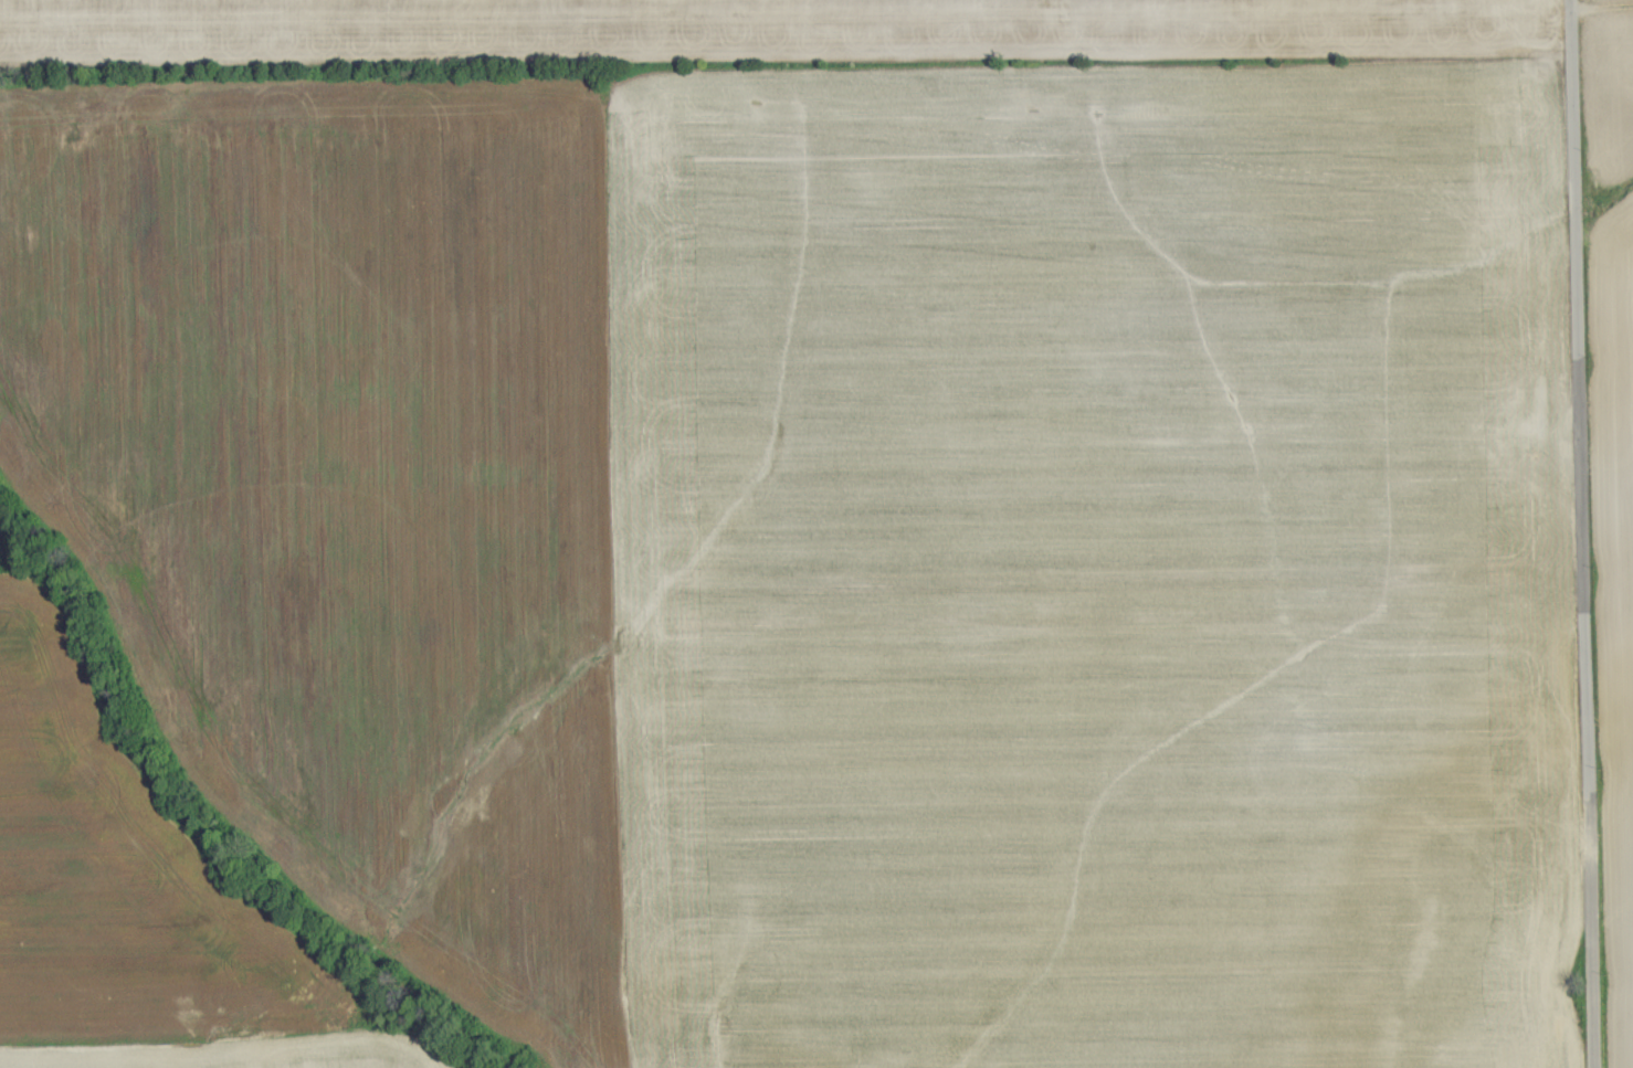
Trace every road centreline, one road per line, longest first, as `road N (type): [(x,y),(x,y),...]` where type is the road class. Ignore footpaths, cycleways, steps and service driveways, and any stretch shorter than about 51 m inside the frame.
road 1 (residential): [(1589,1067),(1571,0)]

